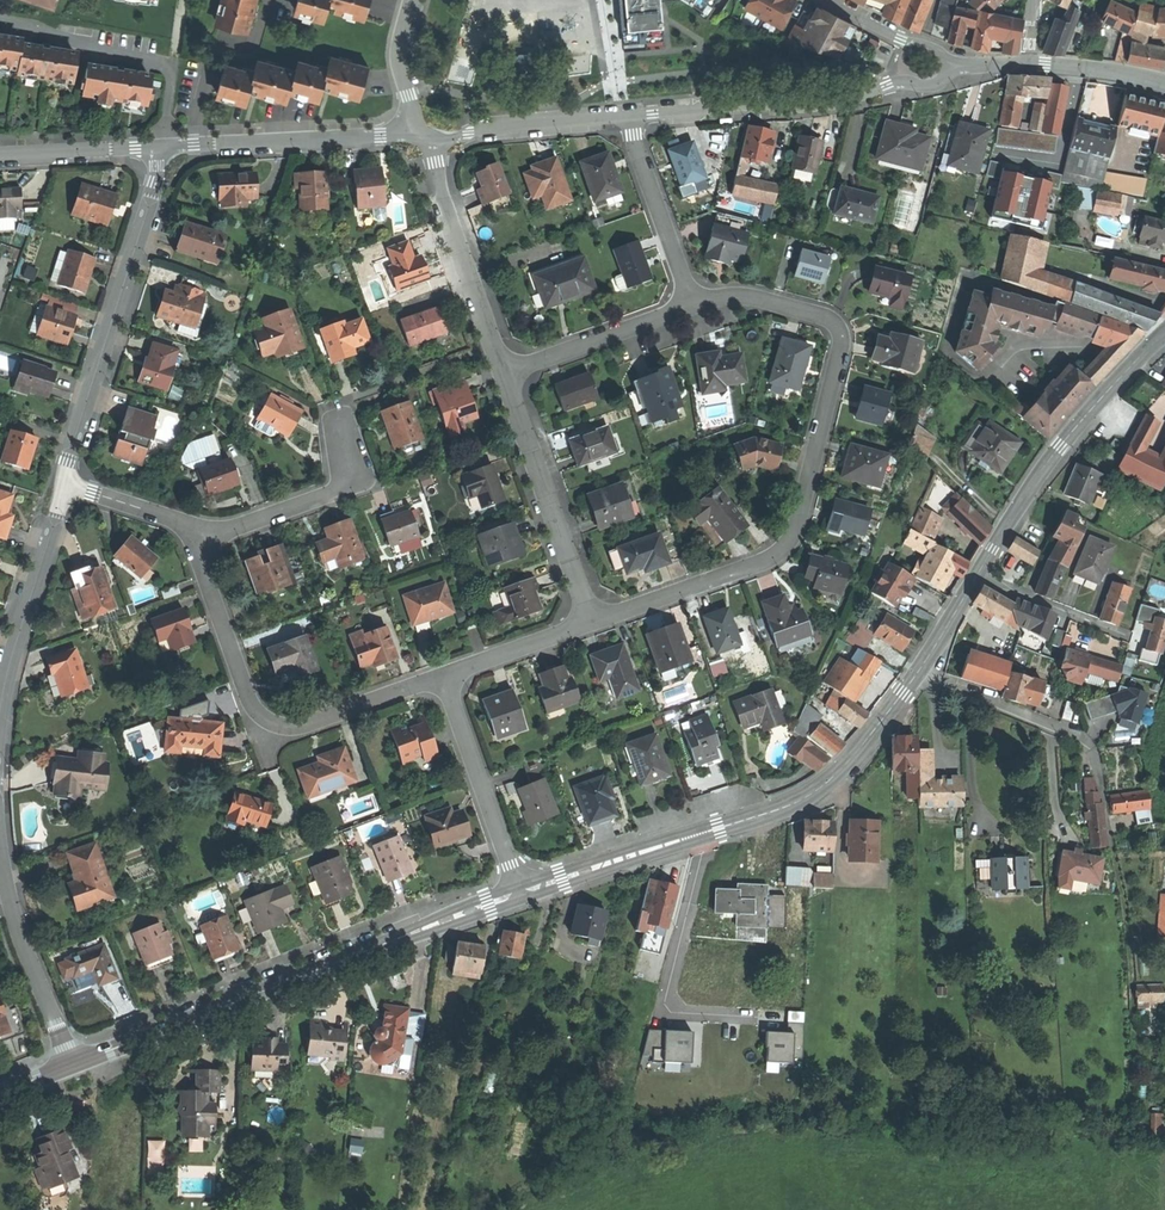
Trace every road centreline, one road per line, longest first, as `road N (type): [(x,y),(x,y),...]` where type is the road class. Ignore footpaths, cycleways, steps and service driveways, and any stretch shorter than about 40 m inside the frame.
road 1 (residential): [(692,305),(762,300),(839,329),(841,349),(798,525),(765,562),(596,622)]
road 2 (secondary): [(71,1067),(524,893)]
road 3 (secondary): [(524,893),(811,797),(846,766),(921,671)]
road 4 (residential): [(195,541),(247,696),(269,721),(312,722),(442,675)]
road 5 (residential): [(161,147),(65,484)]
road 6 (residential): [(628,118),(834,101),(963,70)]
road 7 (secondary): [(979,578),(1062,446),(1164,335)]
road 8 (track): [(1132,1089),(1133,970),(1107,812)]
road 9 (residential): [(596,622),(506,373)]
road 10 (residential): [(161,147),(420,137)]
road 11 (residential): [(921,671),(1089,742),(1107,812)]
road 12 (residential): [(506,373),(449,225),(433,152),(420,137)]
road 13 (residential): [(65,484),(0,708)]
road 14 (residential): [(442,675),(524,893)]
road 15 (residential): [(195,541),(338,488),(346,462),(338,417)]
road 16 (residential): [(420,137),(628,118)]
road 17 (residential): [(506,373),(692,305)]
road 18 (residential): [(692,305),(628,118)]
road 19 (residential): [(7,892),(71,1067)]
road 20 (residential): [(596,622),(442,675)]
road 21 (residential): [(0,155),(161,147)]
road 22 (residential): [(979,578),(1128,637)]
road 23 (residential): [(963,70),(822,0)]
road 24 (residential): [(65,484),(169,517),(195,541)]
road 25 (residential): [(420,137),(400,66),(411,0)]
road 26 (residential): [(1029,64),(1164,82)]

